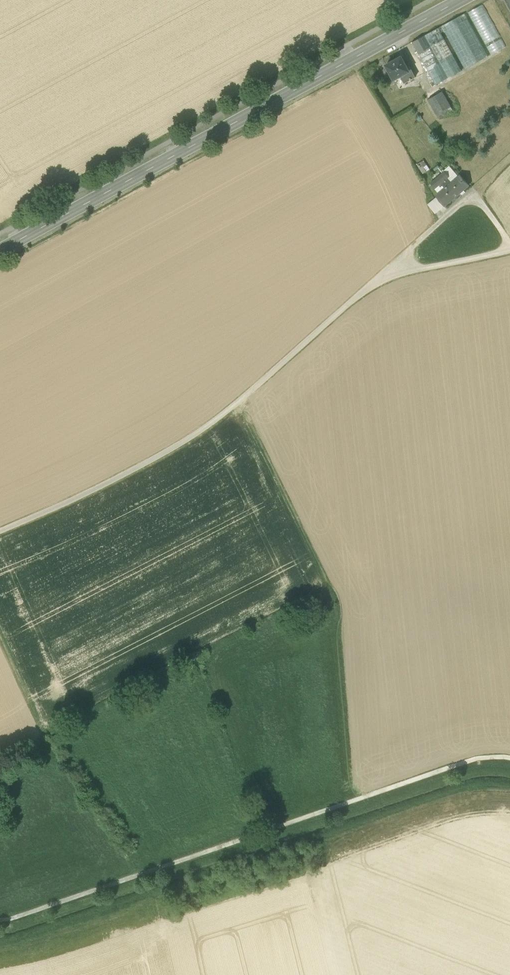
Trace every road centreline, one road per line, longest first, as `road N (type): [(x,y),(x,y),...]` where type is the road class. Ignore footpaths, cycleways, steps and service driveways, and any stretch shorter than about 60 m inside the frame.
road 1 (track): [(509,250),(376,279),(192,440),(0,532)]
road 2 (tertiary): [(464,0),(0,251)]
road 3 (track): [(376,279),(471,194),(509,243)]

